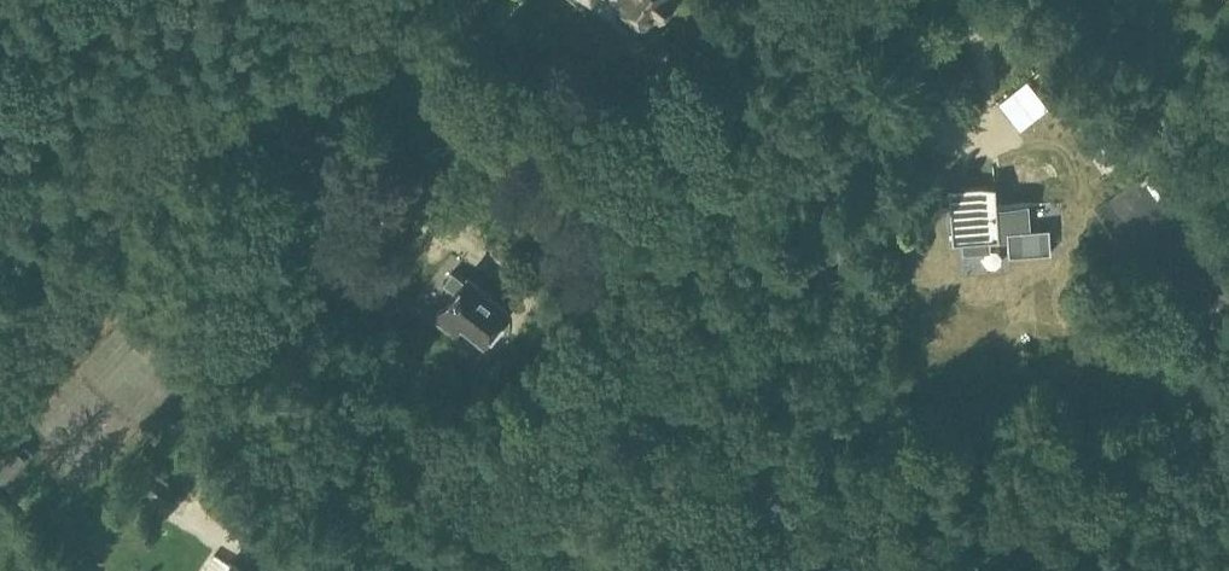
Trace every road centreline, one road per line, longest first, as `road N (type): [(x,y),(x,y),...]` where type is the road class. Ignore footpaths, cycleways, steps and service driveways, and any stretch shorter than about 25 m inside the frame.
road 1 (unclassified): [(480,570),(852,0)]

